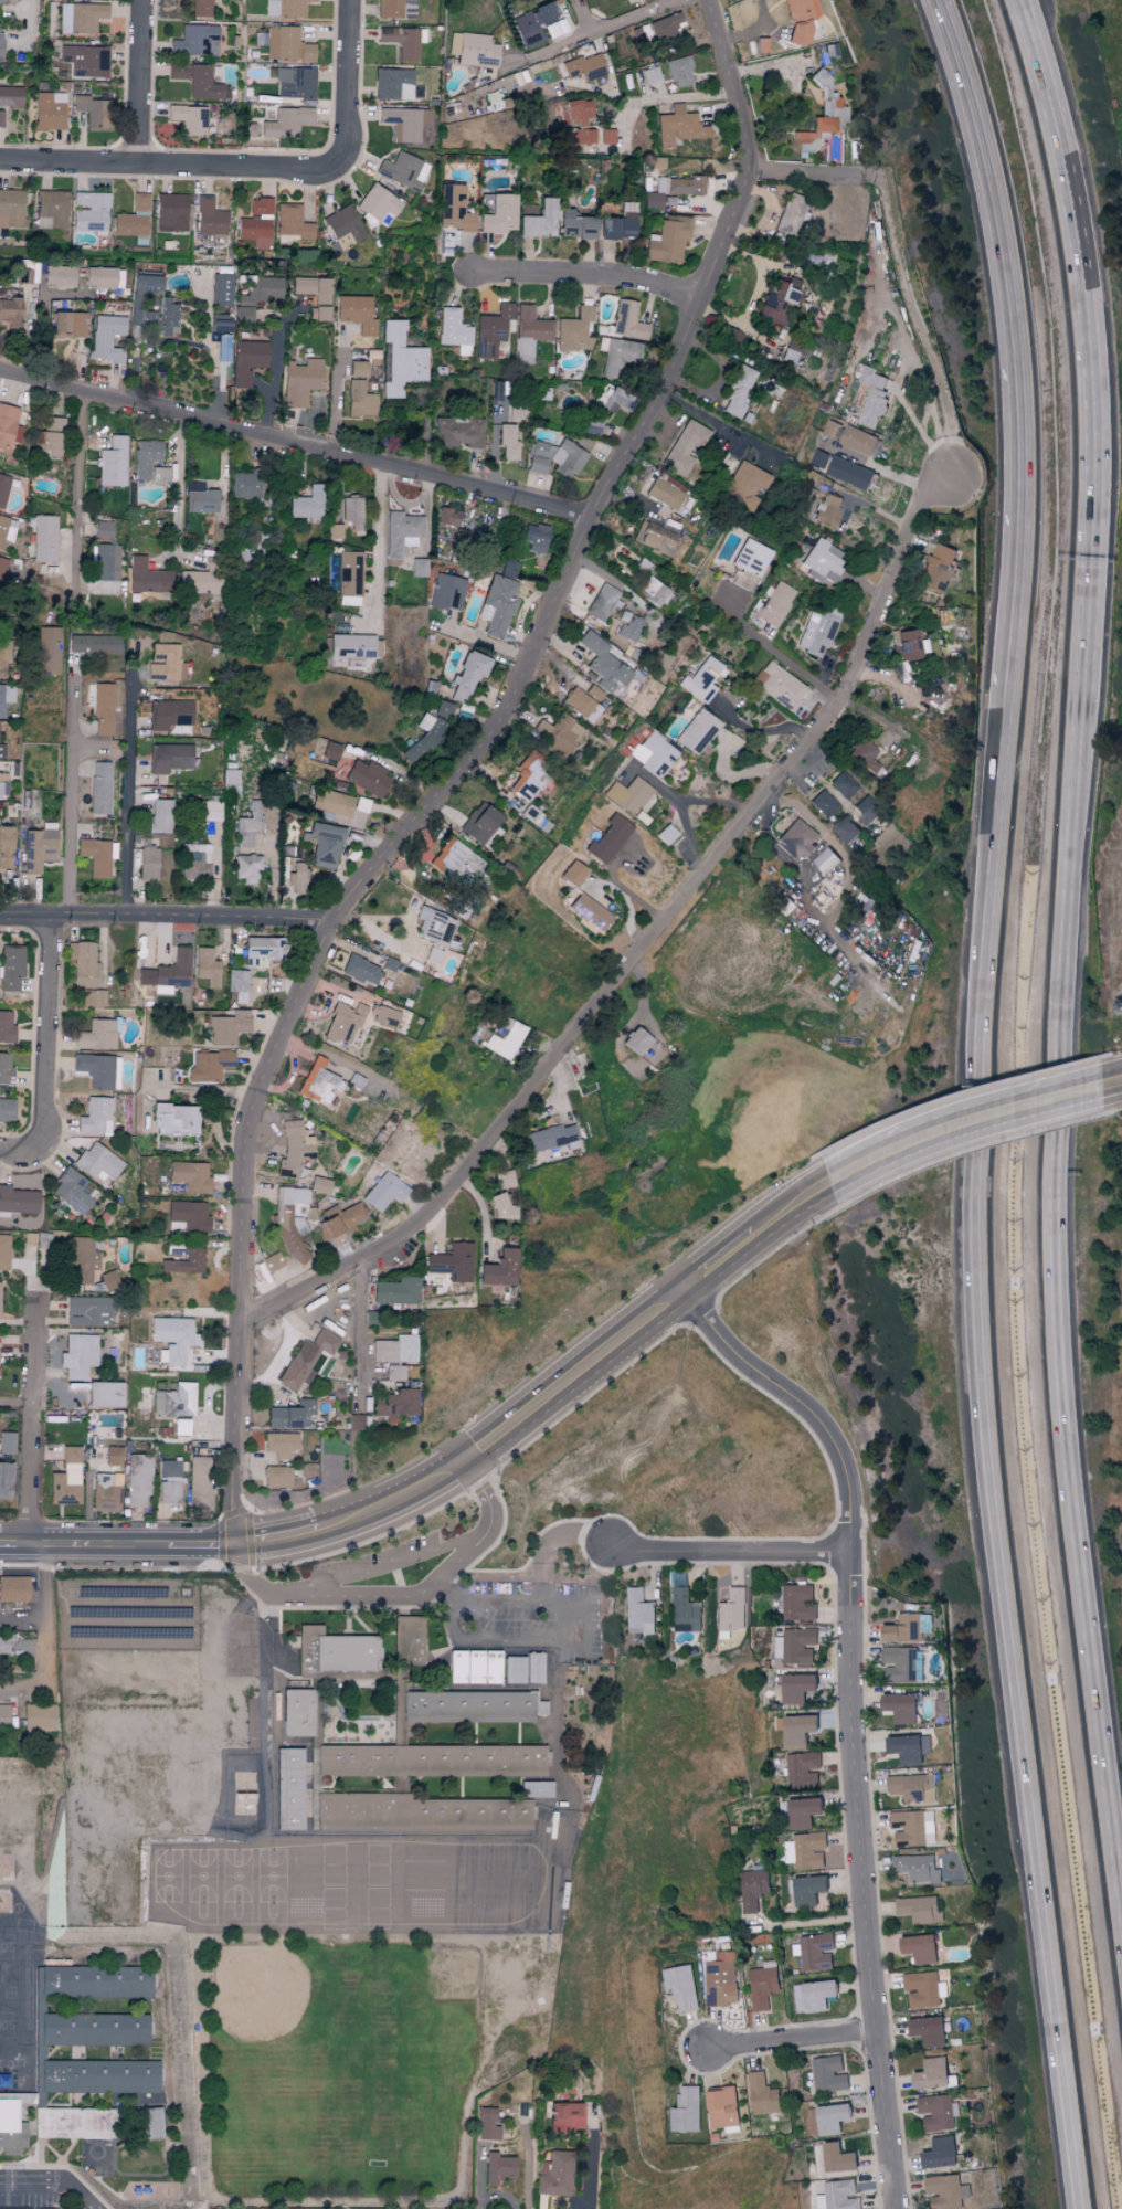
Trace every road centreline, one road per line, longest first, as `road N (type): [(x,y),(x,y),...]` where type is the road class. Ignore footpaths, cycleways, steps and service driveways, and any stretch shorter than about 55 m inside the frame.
road 1 (motorway): [(942,0),(983,148),(1008,288),(1018,461),(976,1176),(982,1360),(994,1519),(1080,2208)]
road 2 (residential): [(707,0),(748,171),(656,403),(593,517),(510,721),(339,908),(243,1132),(235,1550)]
road 3 (residential): [(242,1321),(428,1214),(811,737),(844,689),(915,504),(953,462),(952,432)]
road 4 (motorway): [(1121,1845),(1068,1355),(1063,1177),(1090,763)]
road 5 (residential): [(689,1286),(739,1345),(795,1387),(832,1430),(849,1483),(846,1668),(897,2208)]
road 6 (motorway): [(1090,763),(1105,459),(1094,277),(1068,128),(1032,0)]
road 7 (tertiary): [(0,1549),(235,1550),(328,1533),(468,1462),(689,1286)]
road 8 (residential): [(0,368),(593,517)]
road 9 (residential): [(0,161),(339,171)]
road 10 (residential): [(0,916),(336,919)]
road 11 (residential): [(952,432),(883,180),(864,176)]
road 12 (tertiary): [(689,1286),(777,1219),(924,1139)]
road 13 (residential): [(0,1150),(23,1151),(46,1129),(49,917)]
road 14 (residential): [(31,1550),(39,1294)]
road 15 (residential): [(606,1530),(645,1551),(846,1552)]
road 16 (residential): [(470,272),(616,278),(694,300)]
road 17 (tertiary): [(924,1139),(991,1110),(1120,1079)]
road 18 (residential): [(339,171),(343,0)]
road 19 (residential): [(130,166),(136,0)]
road 20 (residential): [(716,2050),(876,2027)]

